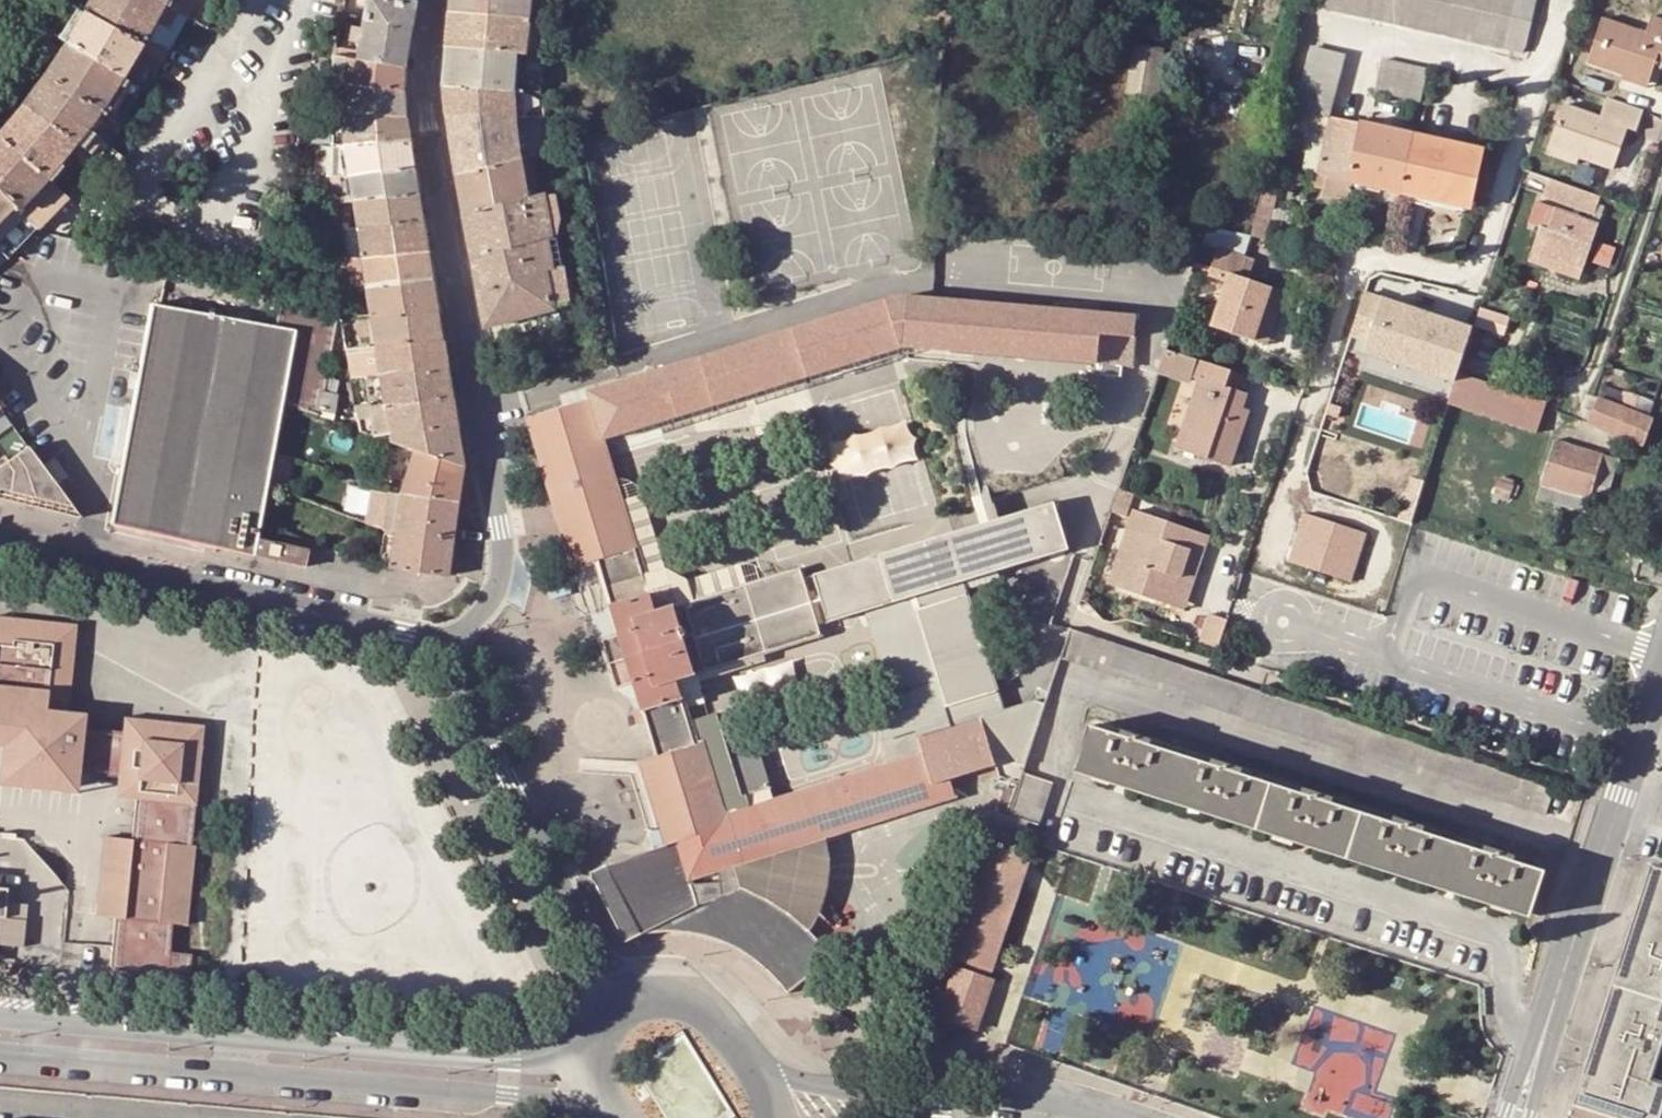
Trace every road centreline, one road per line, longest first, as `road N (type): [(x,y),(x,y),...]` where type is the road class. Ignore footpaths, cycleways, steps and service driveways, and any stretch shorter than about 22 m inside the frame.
road 1 (residential): [(452,642),(490,604),(502,552),(423,113),(429,0)]
road 2 (tertiary): [(0,1055),(611,1102)]
road 3 (tertiary): [(600,1068),(0,1016)]
road 4 (tertiary): [(452,642),(0,542)]
road 5 (tertiary): [(626,1011),(515,795),(452,642)]
road 6 (residential): [(1661,678),(1632,747),(1540,1039)]
road 7 (tertiary): [(1114,1117),(1076,1104),(856,1094),(761,1075)]
road 8 (tertiary): [(761,1075),(708,1012),(678,1000),(626,1011)]

